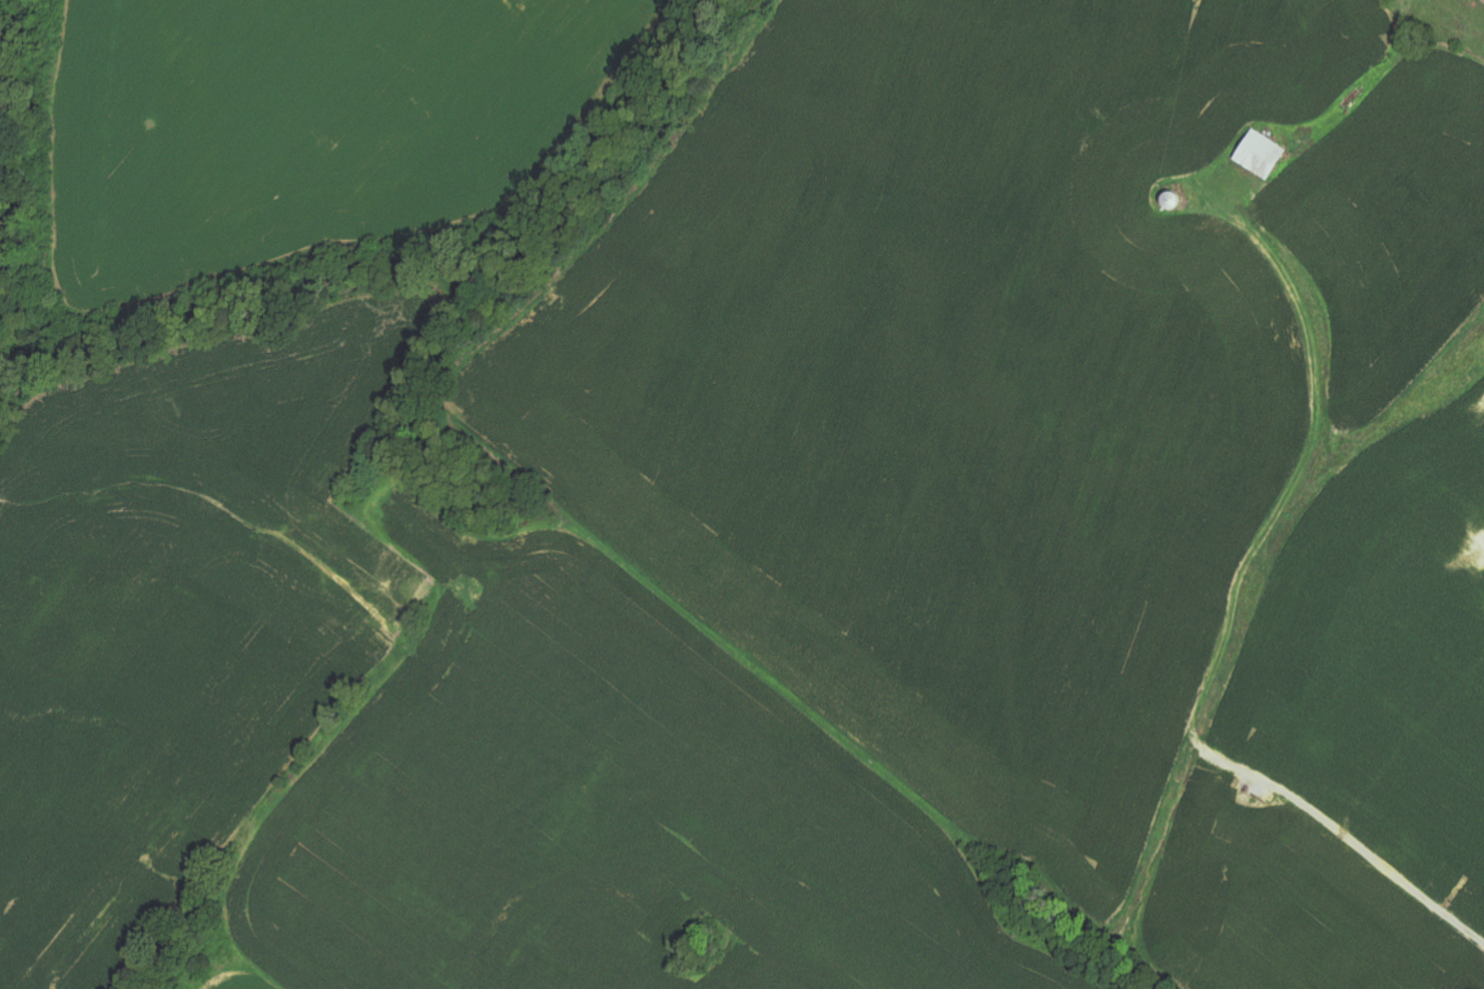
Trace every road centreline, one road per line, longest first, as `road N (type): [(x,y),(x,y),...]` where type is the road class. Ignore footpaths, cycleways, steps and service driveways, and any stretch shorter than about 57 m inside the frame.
road 1 (residential): [(1483,946),(1272,783)]

